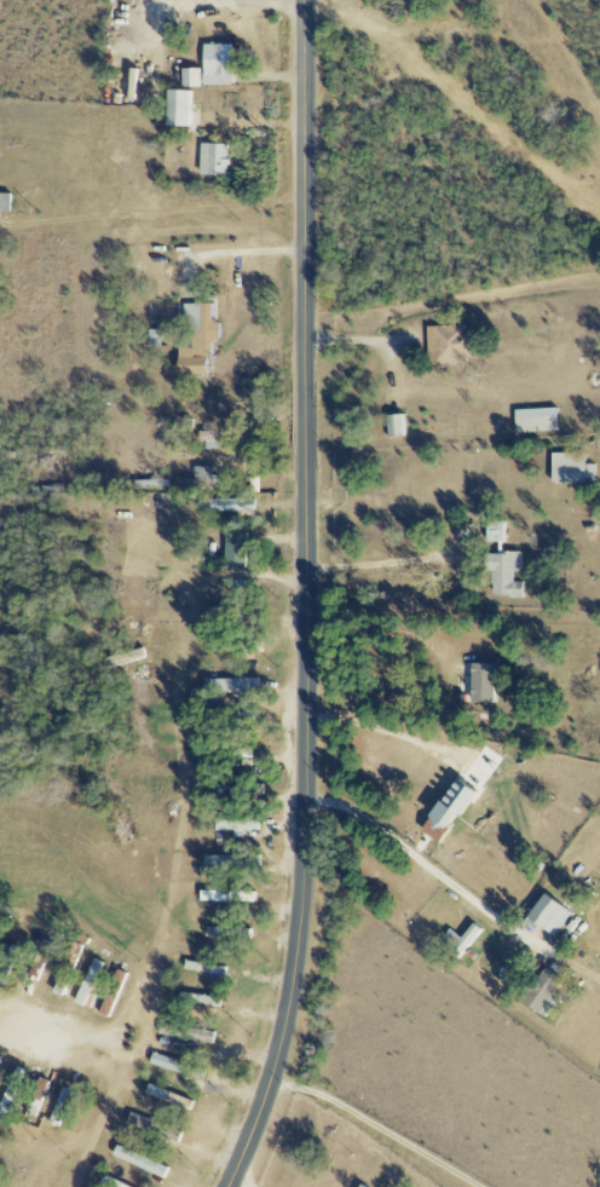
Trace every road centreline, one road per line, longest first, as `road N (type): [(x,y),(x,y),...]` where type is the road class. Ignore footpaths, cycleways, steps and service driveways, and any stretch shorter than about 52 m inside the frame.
road 1 (tertiary): [(229,1186),(285,1032),(302,899),(305,0)]

